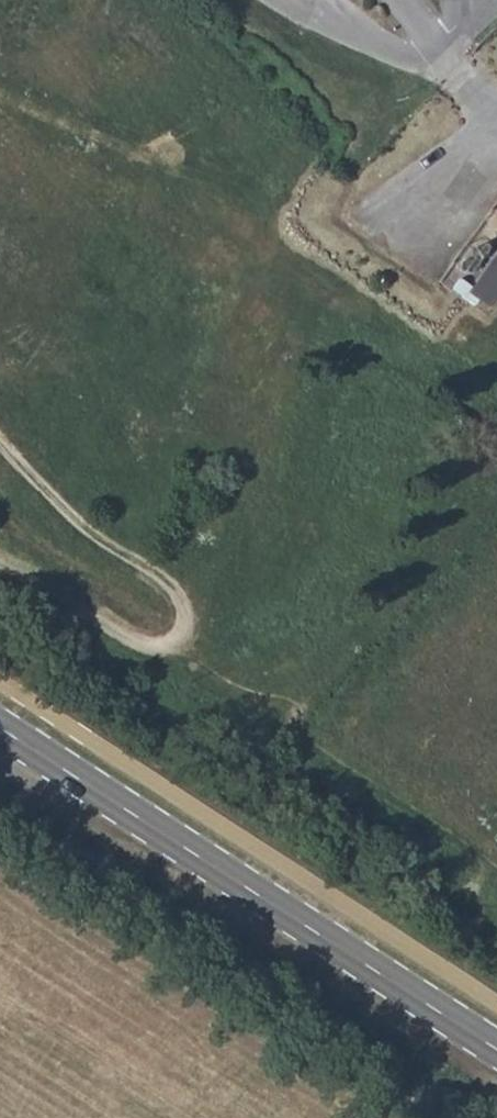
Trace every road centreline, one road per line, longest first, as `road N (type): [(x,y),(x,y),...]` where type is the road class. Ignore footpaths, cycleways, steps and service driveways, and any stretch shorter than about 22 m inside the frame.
road 1 (secondary): [(0,729),(496,1050)]
road 2 (track): [(0,436),(80,521),(164,576),(188,603),(188,626),(160,651),(0,560)]
road 3 (track): [(179,641),(29,533),(0,492)]

